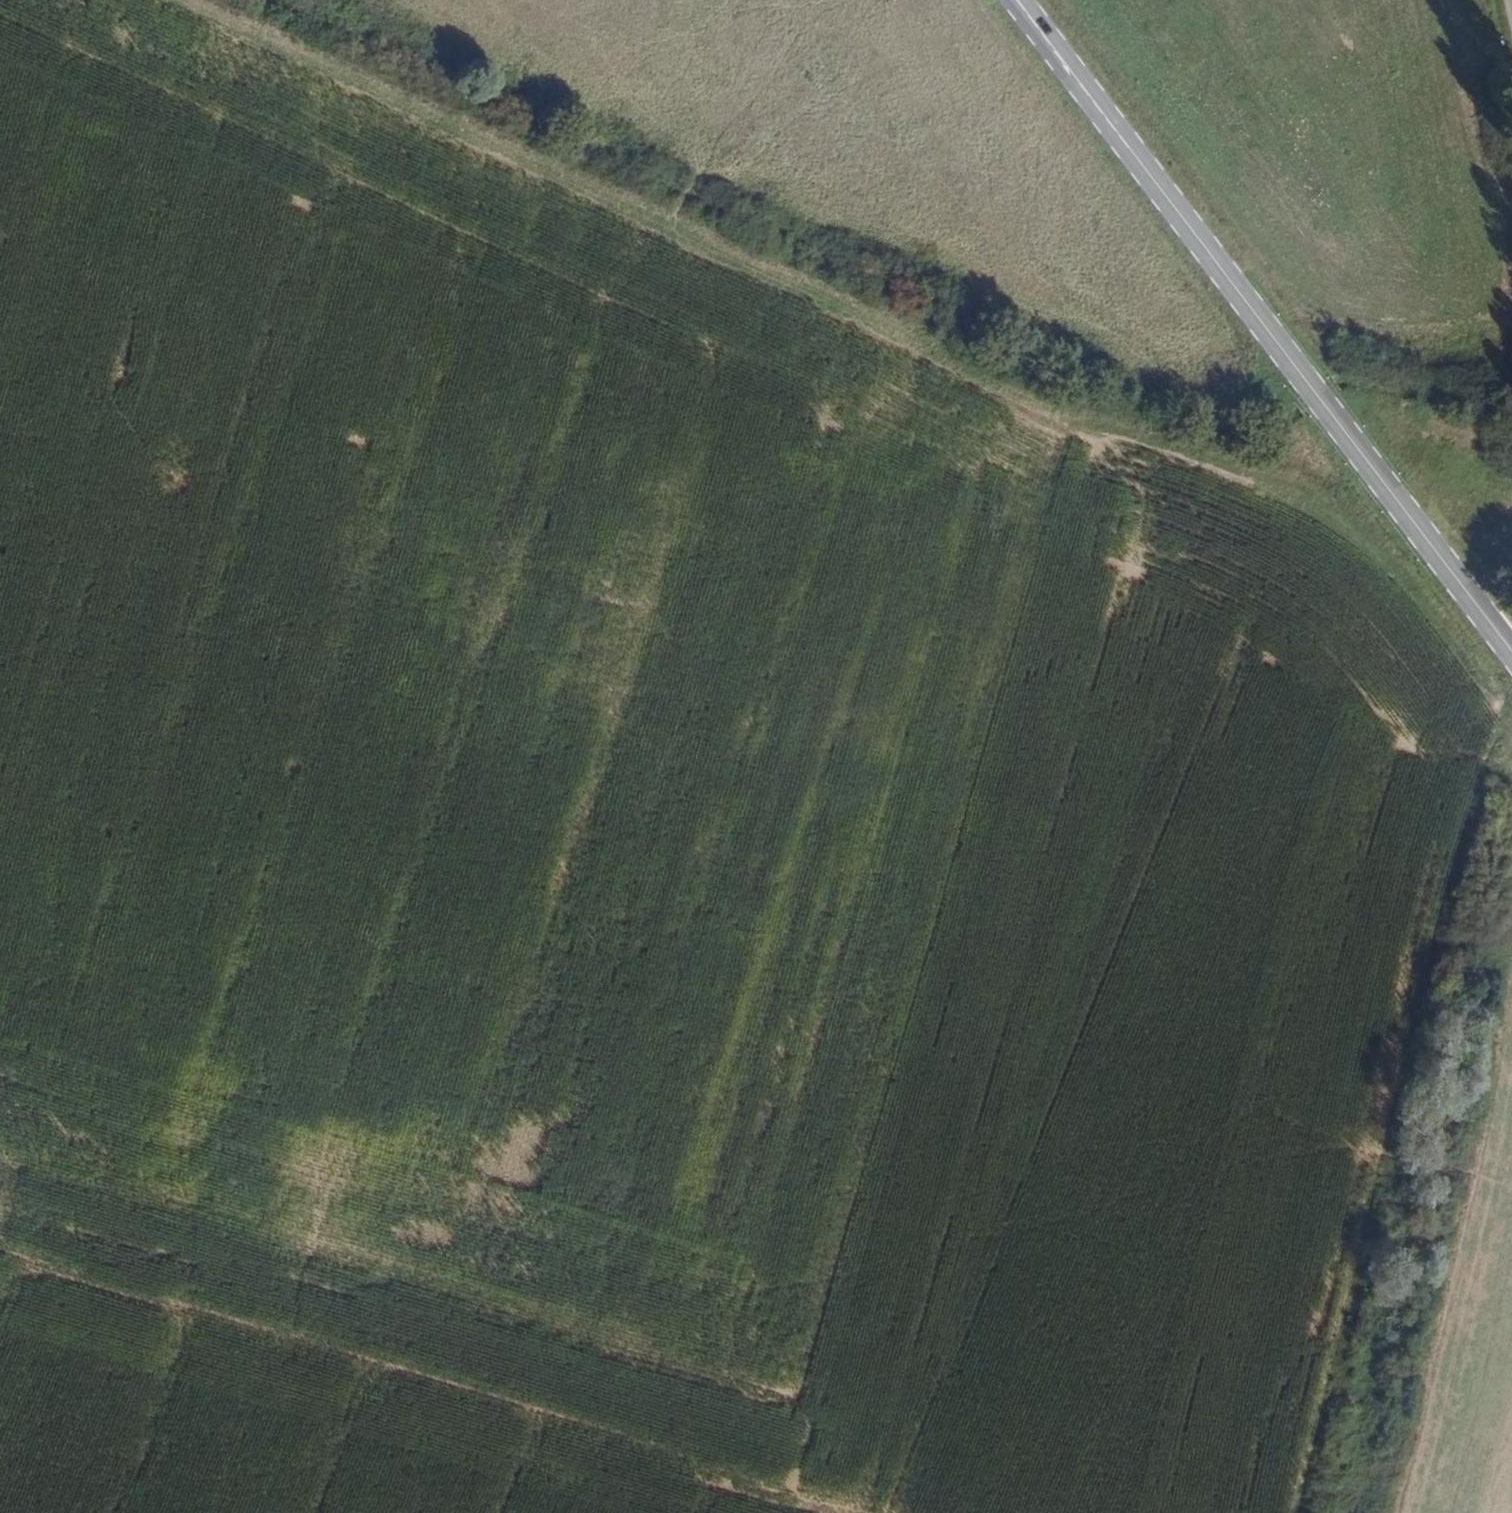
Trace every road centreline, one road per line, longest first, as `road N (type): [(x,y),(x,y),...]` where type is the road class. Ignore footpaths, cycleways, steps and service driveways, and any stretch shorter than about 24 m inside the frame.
road 1 (secondary): [(1006,0),(1507,657)]

